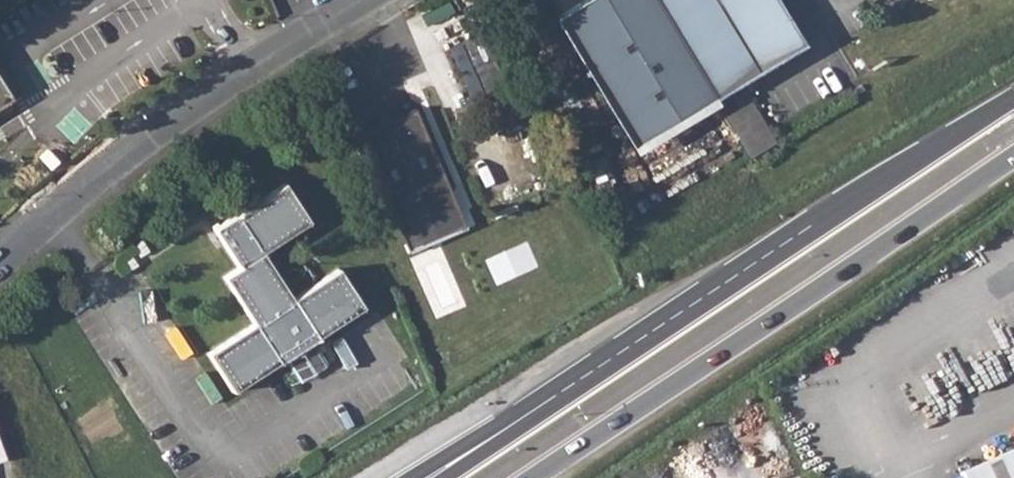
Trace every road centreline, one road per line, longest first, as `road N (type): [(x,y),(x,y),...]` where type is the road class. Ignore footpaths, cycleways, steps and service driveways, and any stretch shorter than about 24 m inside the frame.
road 1 (primary): [(1013,100),(726,273),(420,477)]
road 2 (primary): [(536,477),(1013,157)]
road 3 (residential): [(0,262),(150,134),(360,0)]

